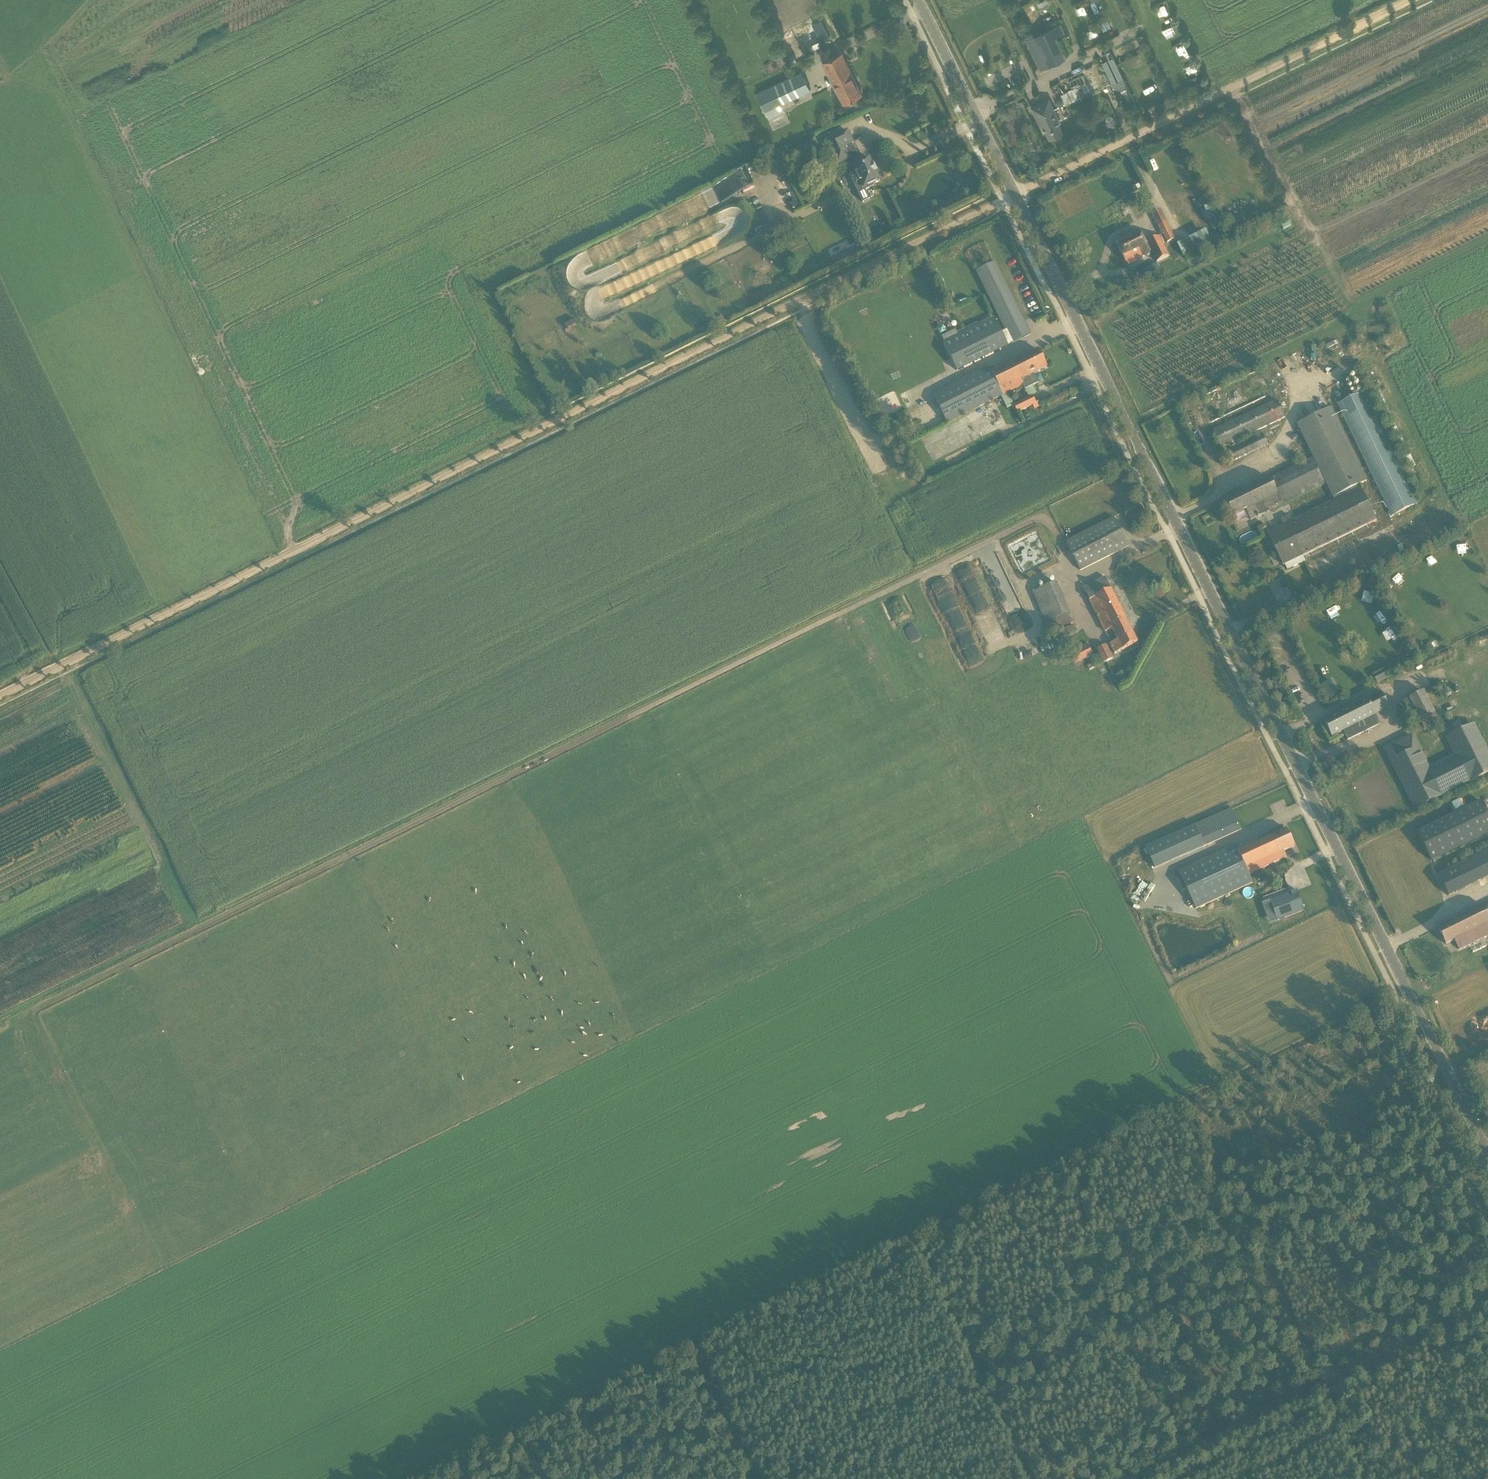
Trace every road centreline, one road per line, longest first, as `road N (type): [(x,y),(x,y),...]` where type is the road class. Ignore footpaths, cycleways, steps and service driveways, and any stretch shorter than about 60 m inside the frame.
road 1 (track): [(1418,0),(0,700)]
road 2 (tertiary): [(1487,1155),(920,0)]
road 3 (track): [(1139,1478),(1487,1304)]
road 4 (track): [(1216,1166),(1367,1478)]
road 5 (track): [(1027,1478),(915,1245)]

